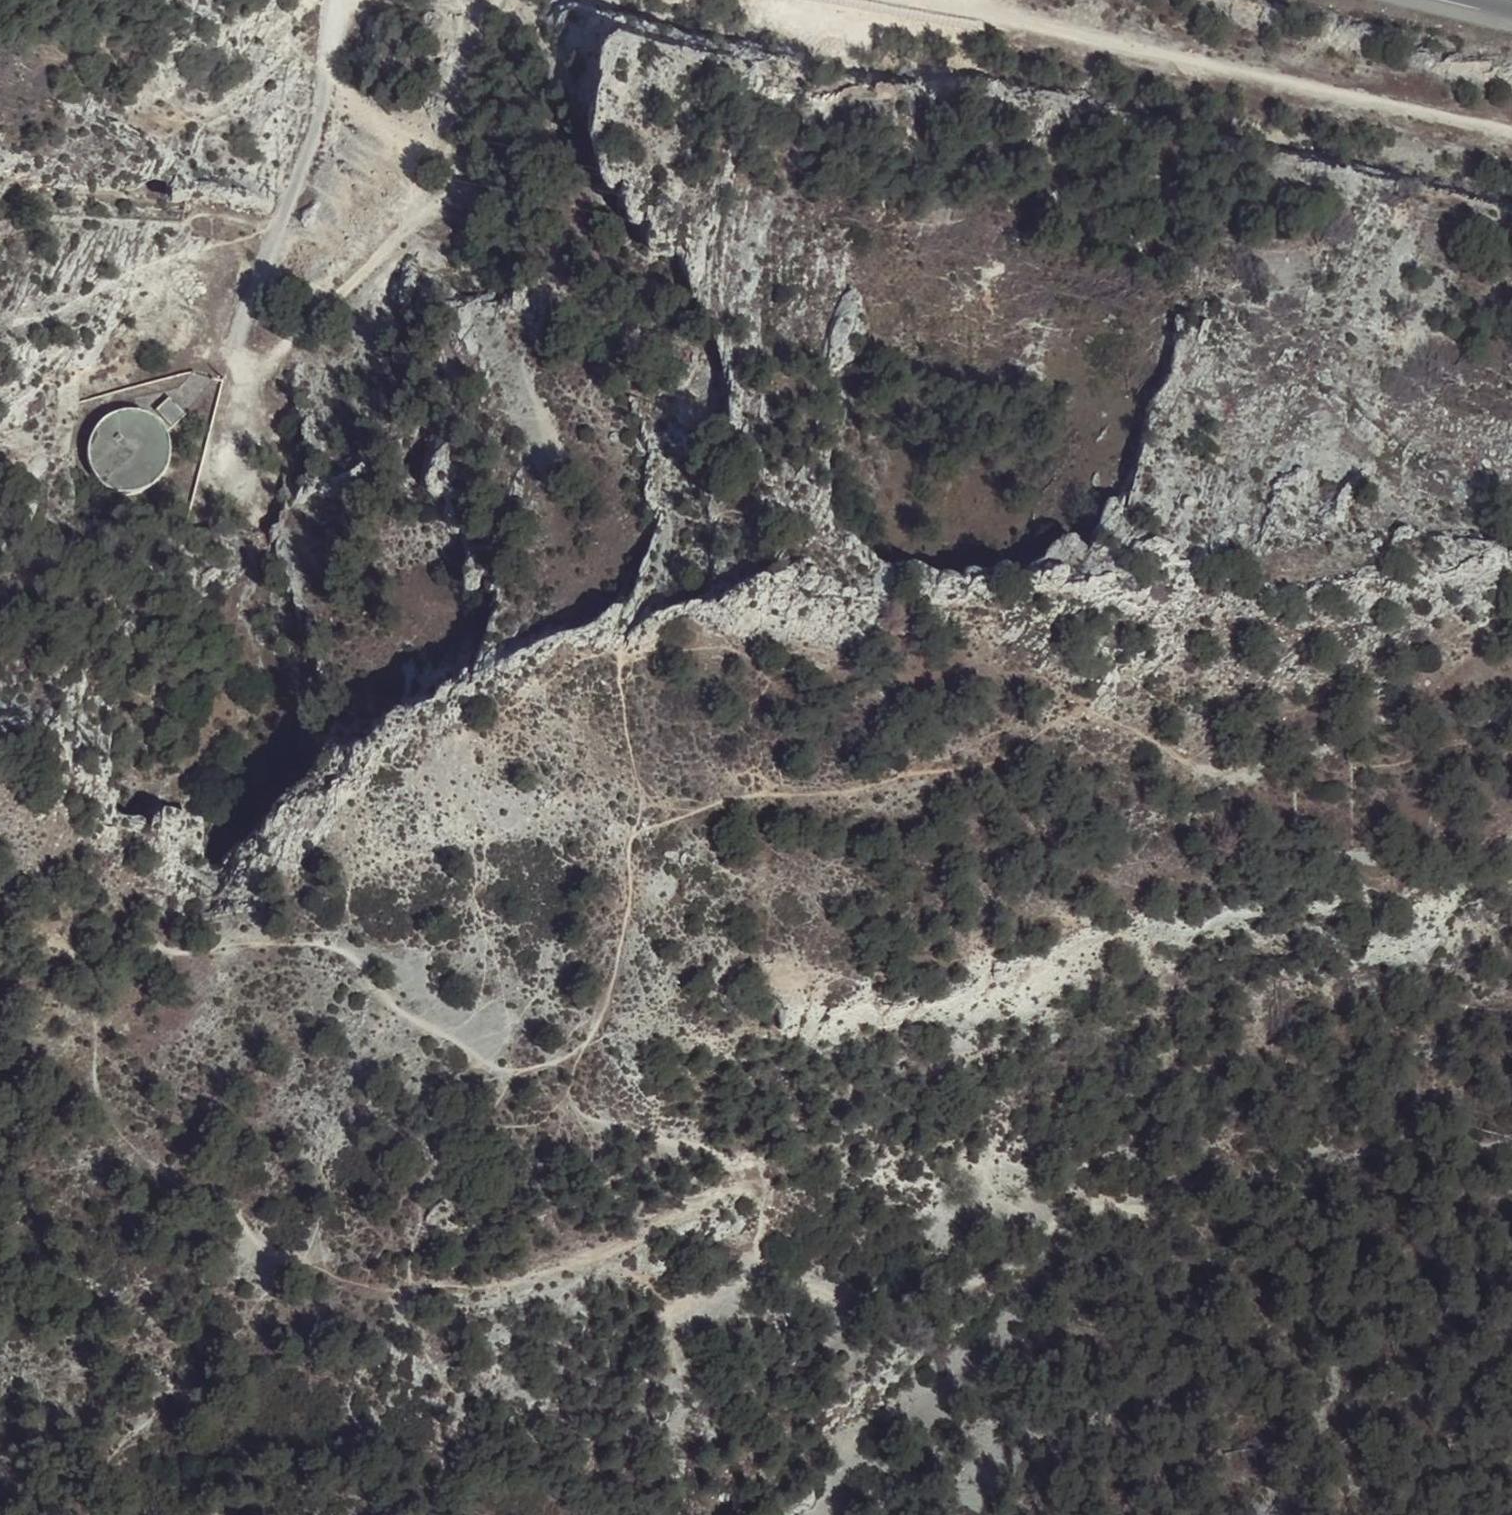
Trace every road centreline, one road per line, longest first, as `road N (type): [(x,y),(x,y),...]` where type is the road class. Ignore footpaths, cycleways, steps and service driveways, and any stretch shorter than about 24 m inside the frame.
road 1 (track): [(938,0),(1511,135)]
road 2 (track): [(239,368),(289,342),(470,172)]

